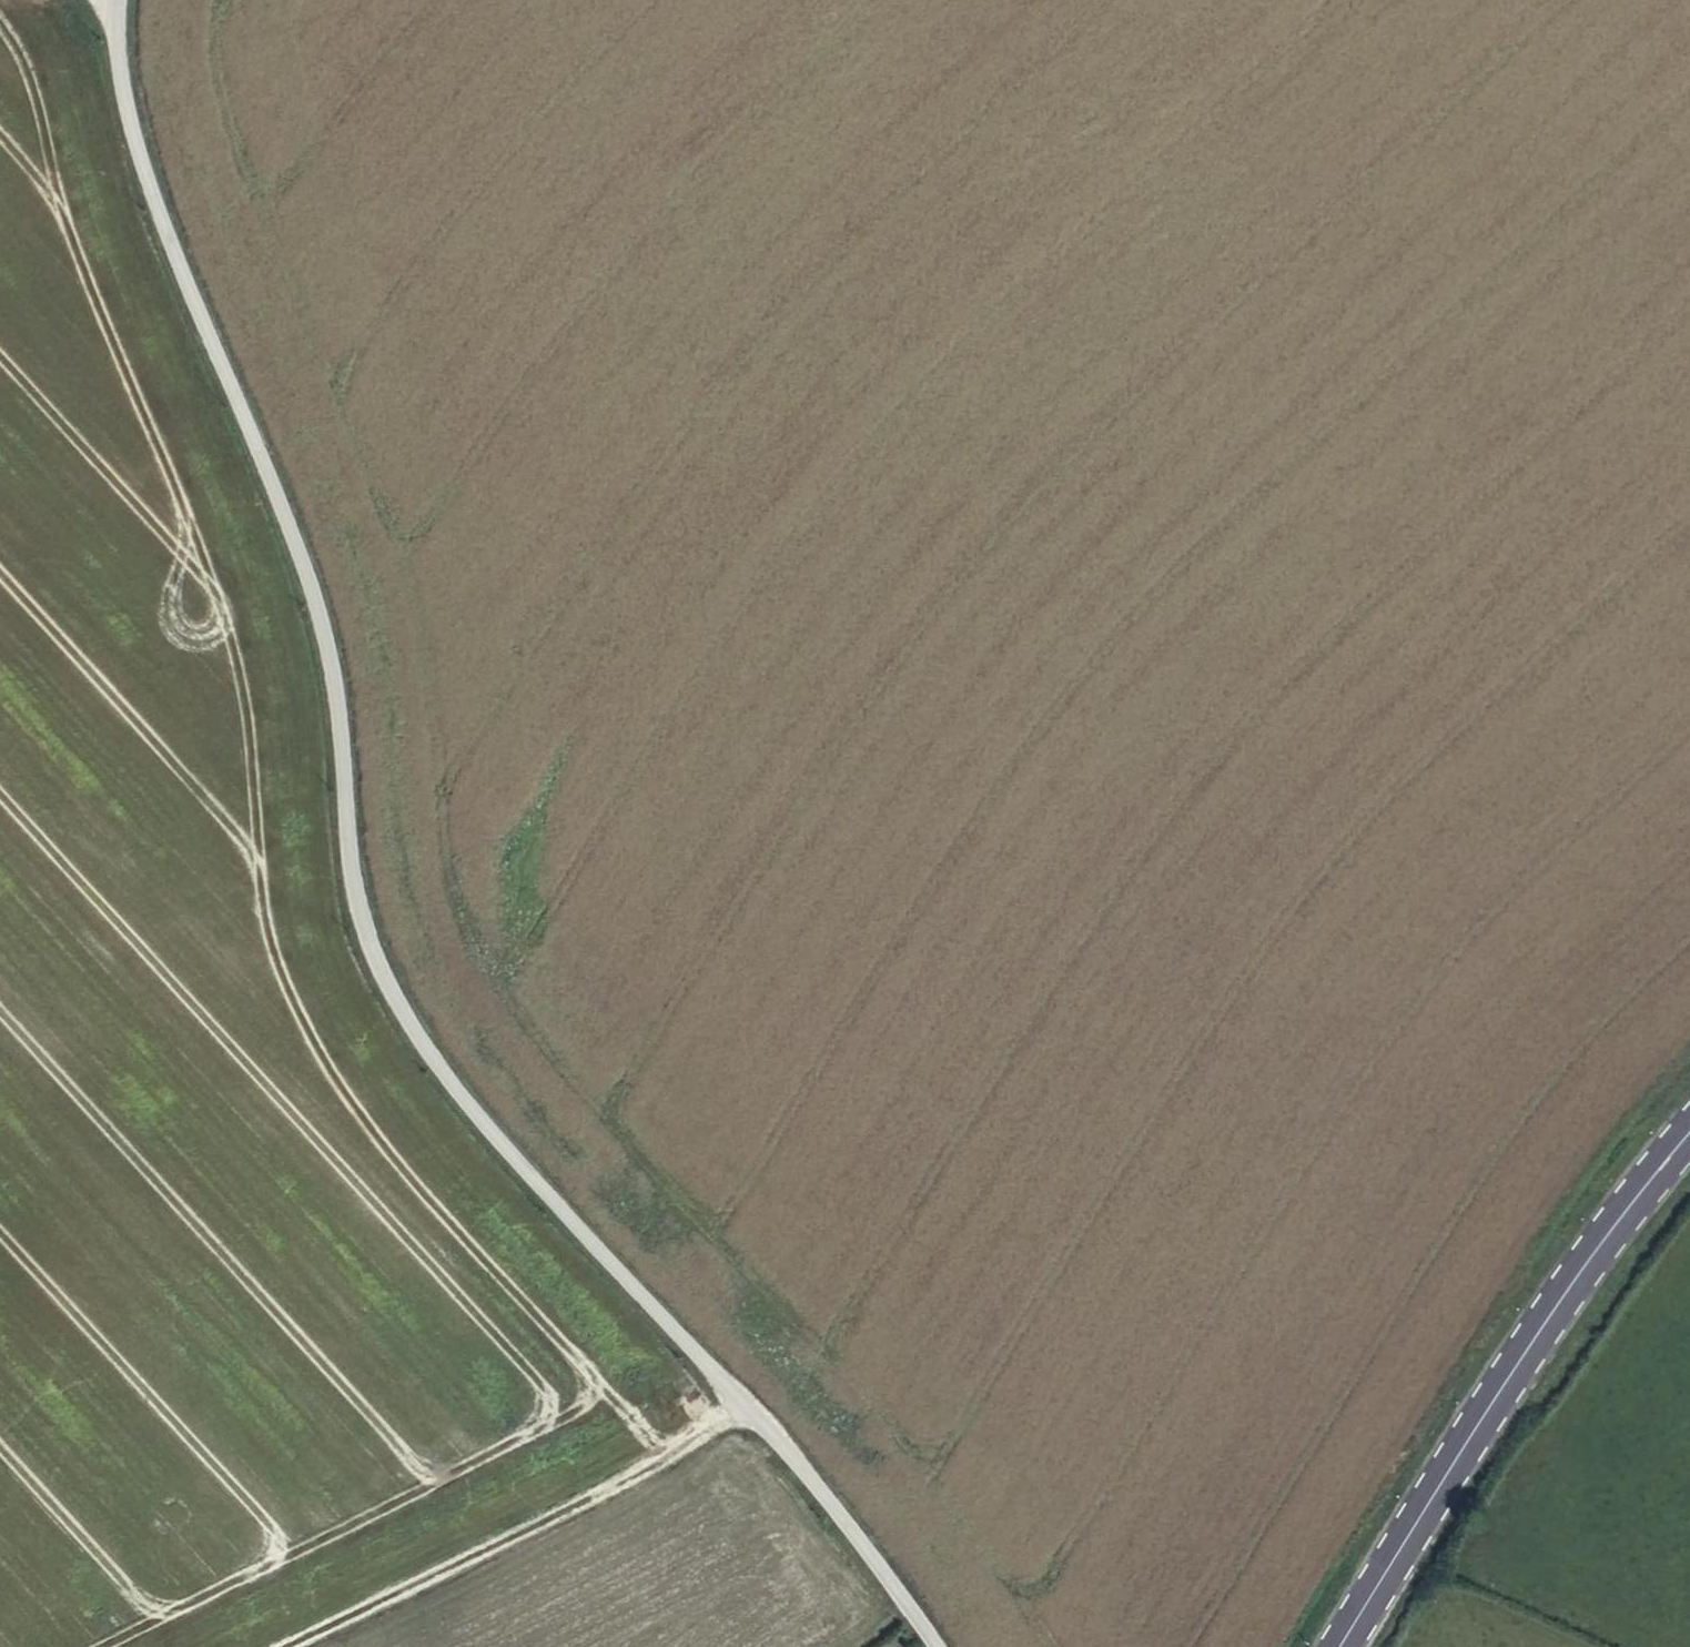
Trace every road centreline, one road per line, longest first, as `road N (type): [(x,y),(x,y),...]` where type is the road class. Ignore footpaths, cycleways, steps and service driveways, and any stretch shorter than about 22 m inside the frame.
road 1 (unclassified): [(932,1646),(745,1408),(469,1113),(404,1028),(358,935),(316,629),(149,198),(112,70),(113,0)]
road 2 (primary): [(1340,1646),(1570,1290),(1689,1137)]

